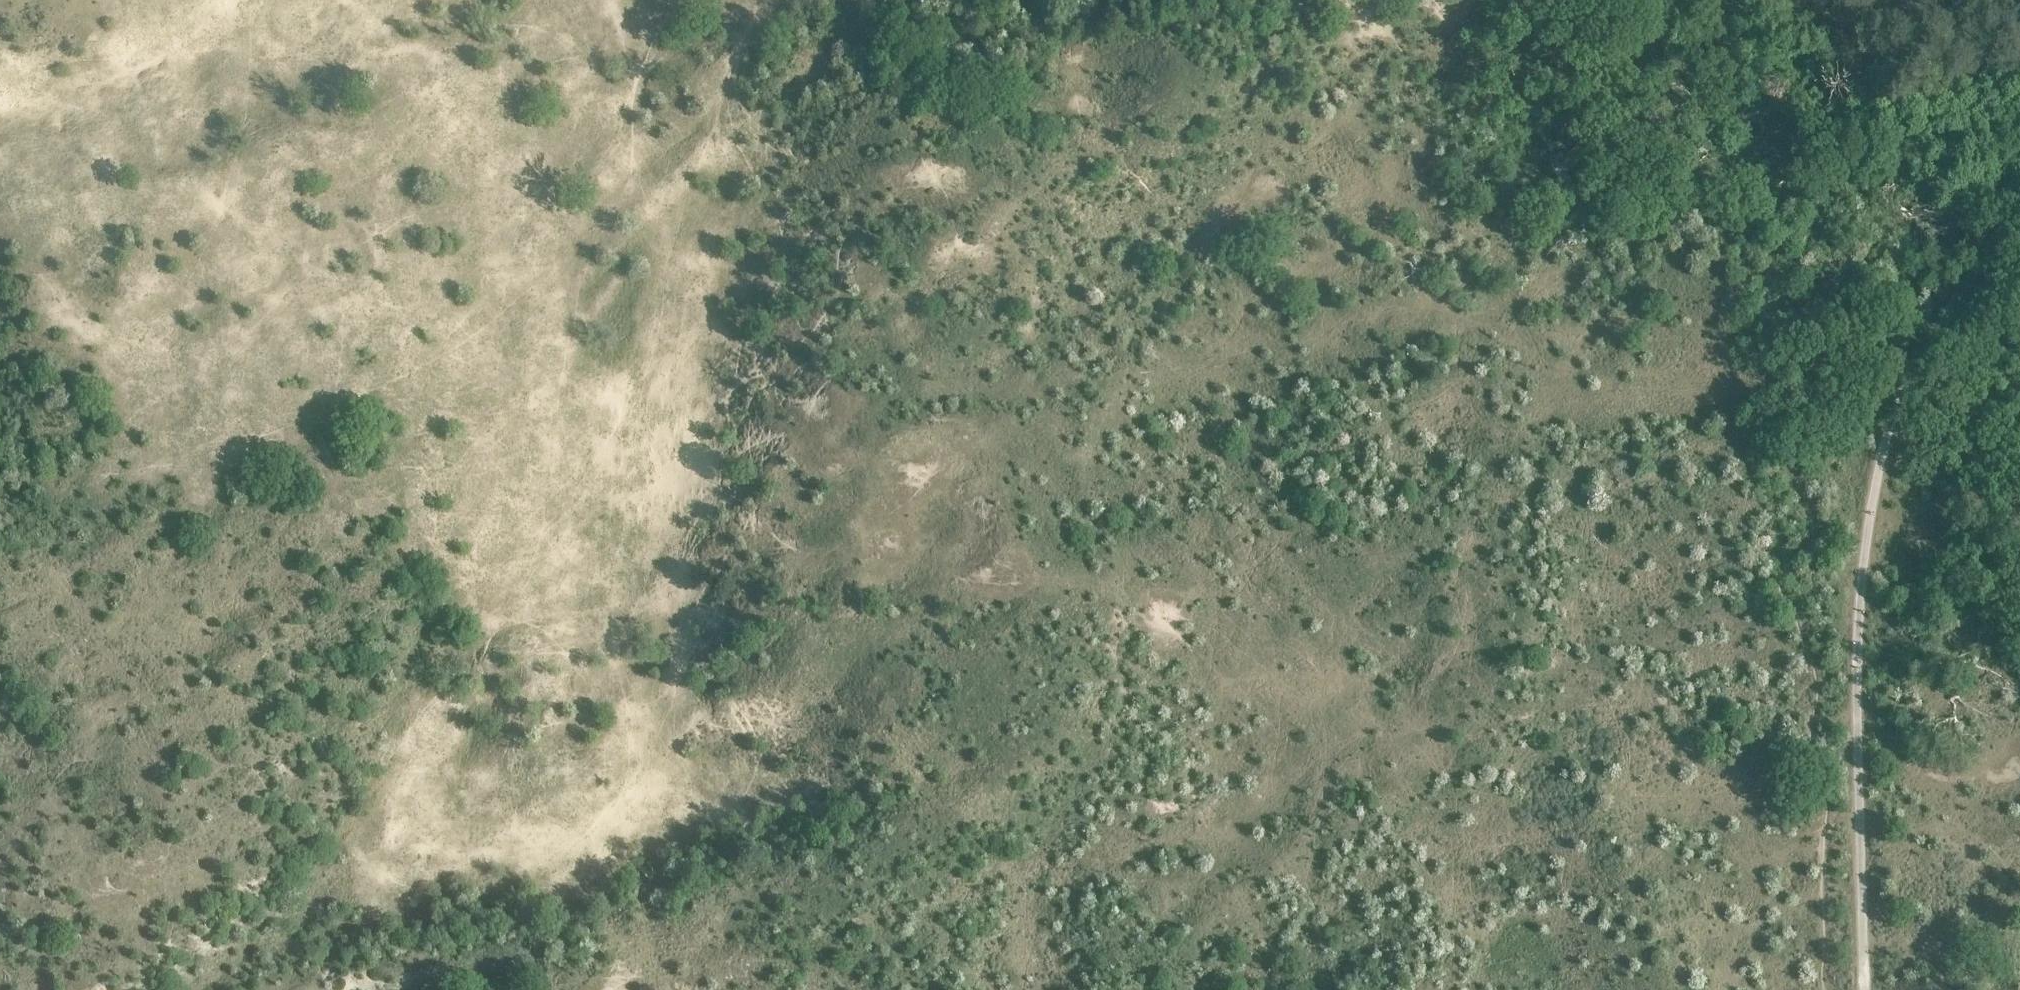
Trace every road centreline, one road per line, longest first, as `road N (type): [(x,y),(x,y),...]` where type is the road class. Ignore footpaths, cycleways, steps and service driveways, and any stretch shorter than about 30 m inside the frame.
road 1 (track): [(1859,989),(1860,614),(1894,402),(1963,276),(2019,212)]

